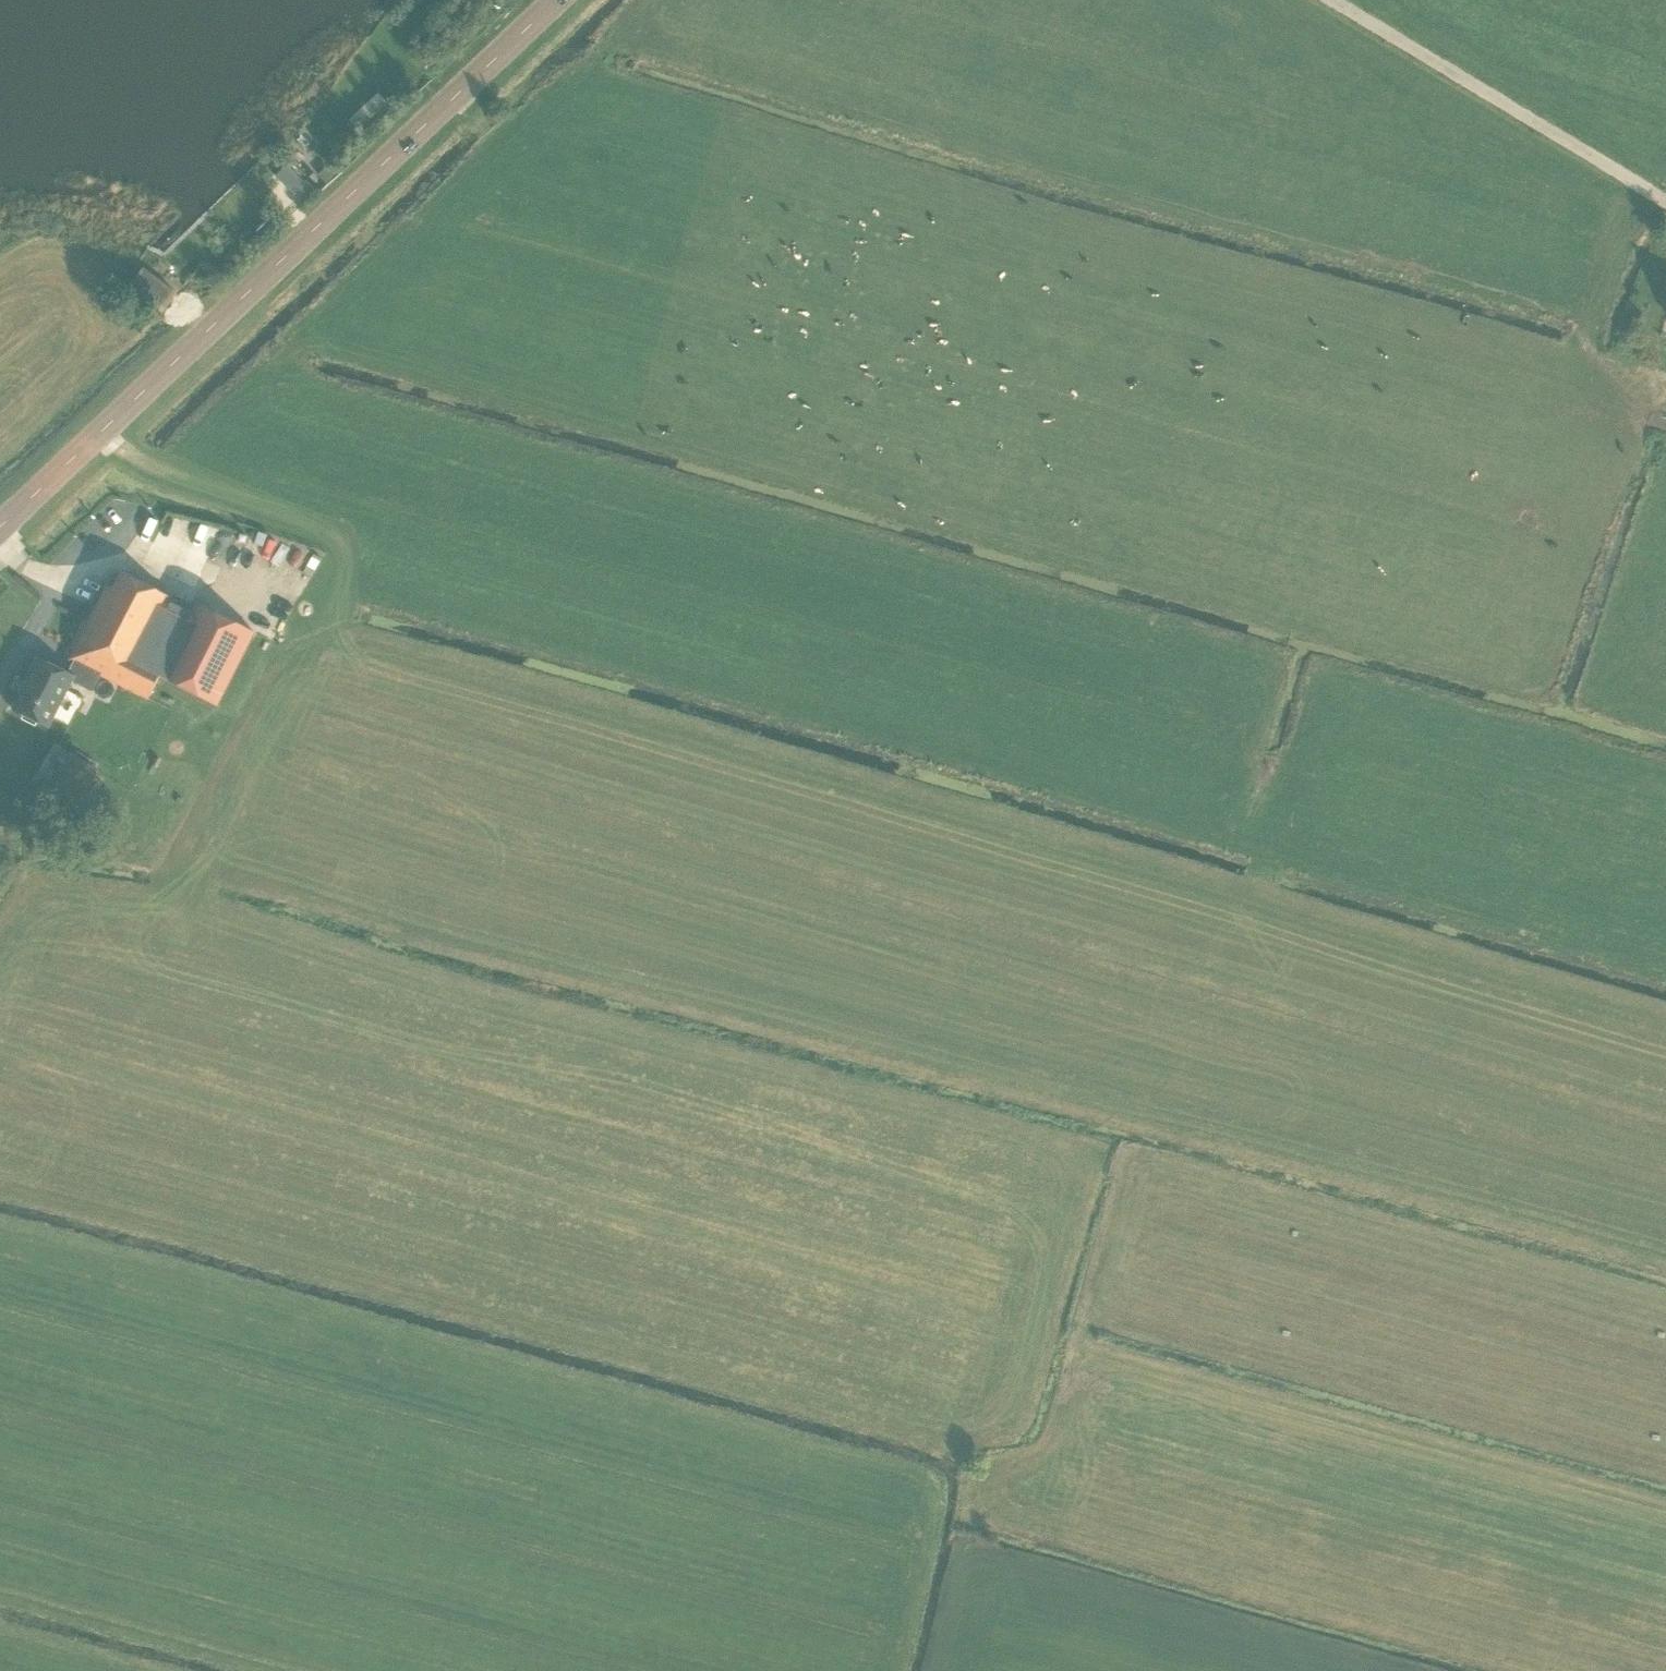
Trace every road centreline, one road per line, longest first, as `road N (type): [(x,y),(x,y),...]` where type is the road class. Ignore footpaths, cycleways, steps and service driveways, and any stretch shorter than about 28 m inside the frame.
road 1 (tertiary): [(556,0),(0,532)]

